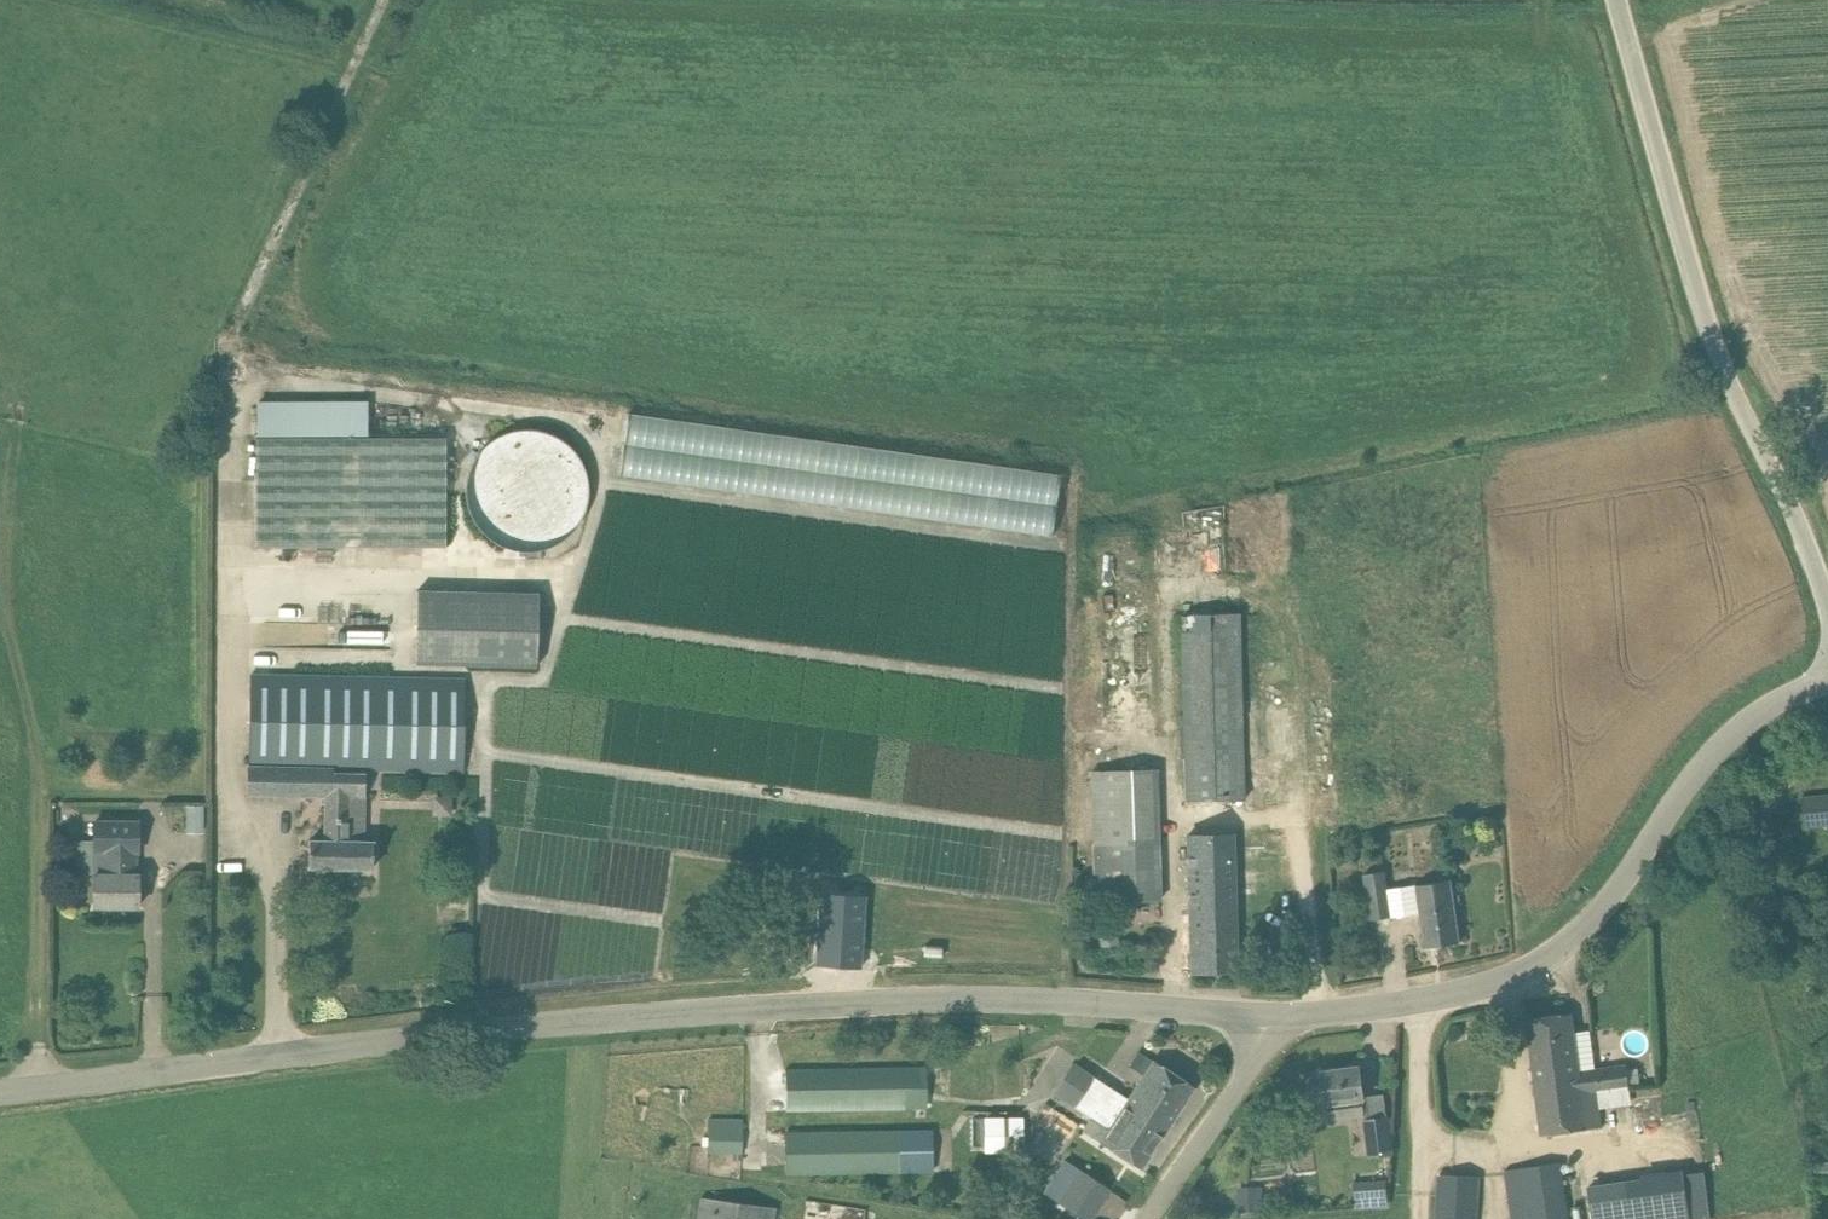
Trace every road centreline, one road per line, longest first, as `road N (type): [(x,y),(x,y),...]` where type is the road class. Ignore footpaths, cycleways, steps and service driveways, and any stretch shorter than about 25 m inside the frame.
road 1 (unclassified): [(1280,1014),(1004,998),(691,1009),(0,1085)]
road 2 (unclassified): [(1280,1014),(1448,994),(1512,977),(1564,948),(1632,873),(1705,762),(1752,717),(1827,682)]
road 3 (unclassified): [(1827,615),(1823,588),(1715,344),(1616,0)]
road 4 (track): [(1066,0),(1620,18)]
road 5 (track): [(220,397),(223,356),(380,0)]
road 6 (track): [(84,0),(324,62),(399,66),(439,0)]
road 7 (unclassified): [(1151,1218),(1280,1014)]

